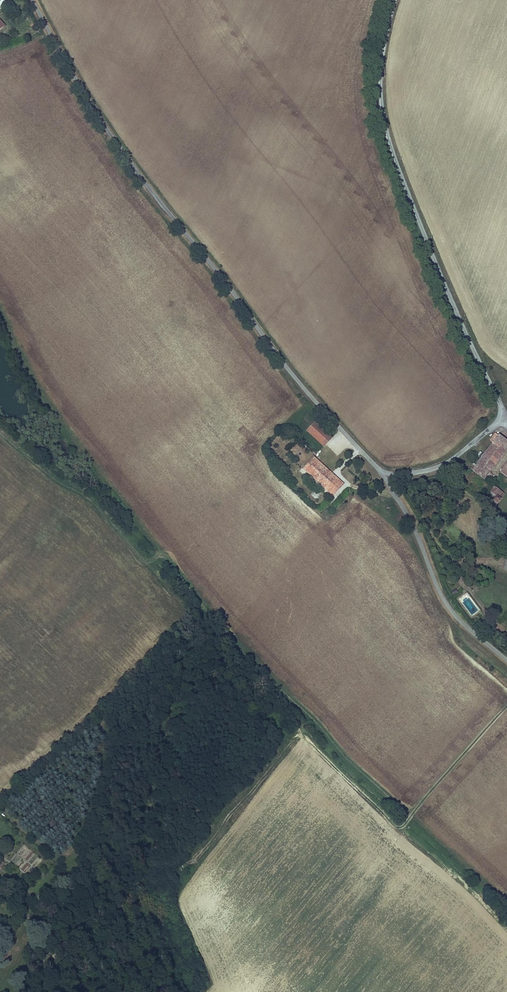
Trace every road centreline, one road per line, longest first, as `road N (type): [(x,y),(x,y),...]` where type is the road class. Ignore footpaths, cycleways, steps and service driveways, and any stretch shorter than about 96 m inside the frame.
road 1 (unclassified): [(32,0),(120,149),(283,363),(383,475)]
road 2 (unclassified): [(394,0),(381,60),(383,117),(501,415),(440,464),(383,475)]
road 3 (track): [(411,816),(296,703),(164,553)]
road 4 (track): [(164,553),(48,414),(0,311)]
road 5 (unclassified): [(383,475),(447,606),(506,660)]
road 6 (track): [(164,553),(147,561),(91,501),(0,433)]
road 7 (track): [(411,816),(506,706)]

